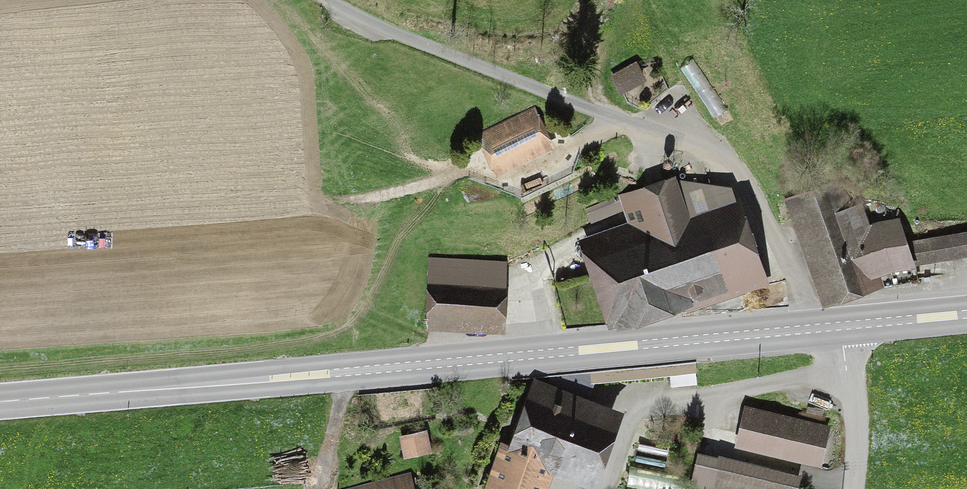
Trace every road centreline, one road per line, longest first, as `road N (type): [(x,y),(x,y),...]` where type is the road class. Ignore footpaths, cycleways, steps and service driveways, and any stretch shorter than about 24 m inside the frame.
road 1 (primary): [(0,400),(842,326)]
road 2 (track): [(340,371),(328,473),(181,488)]
road 3 (residential): [(855,488),(855,409),(842,326)]
road 4 (primary): [(842,326),(966,314)]

